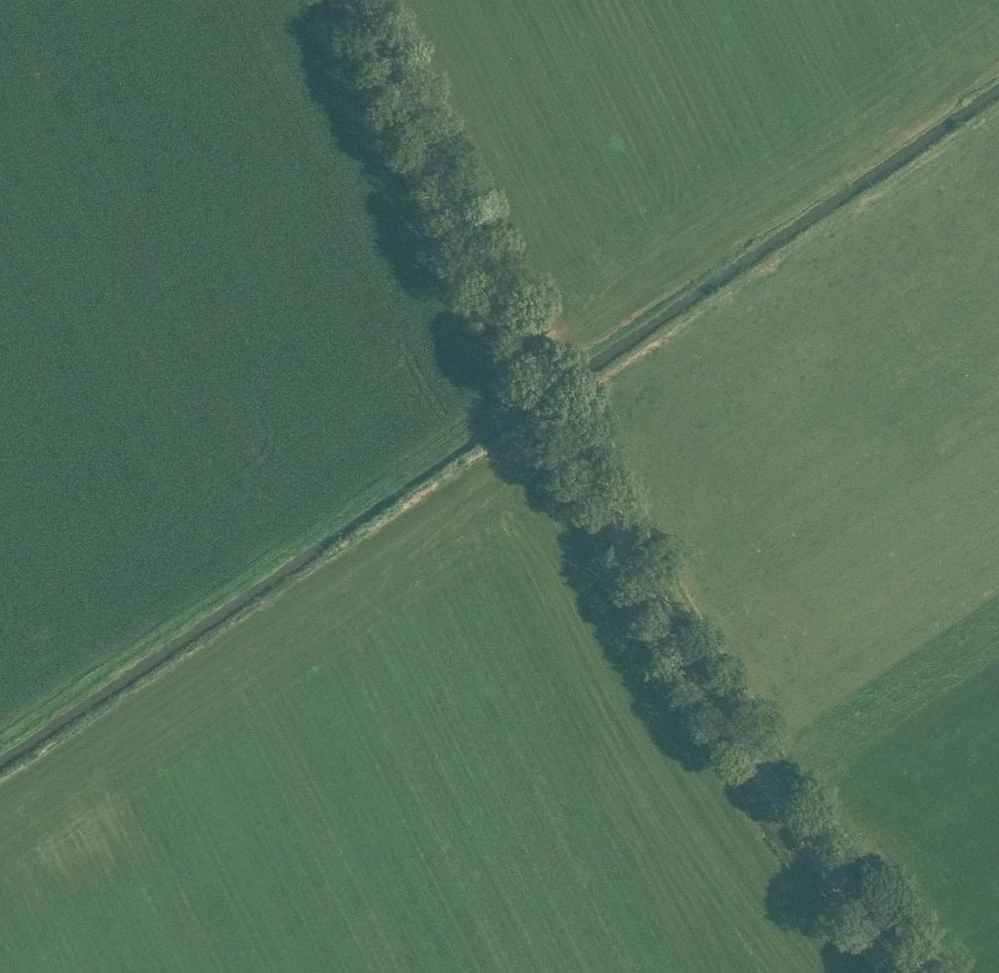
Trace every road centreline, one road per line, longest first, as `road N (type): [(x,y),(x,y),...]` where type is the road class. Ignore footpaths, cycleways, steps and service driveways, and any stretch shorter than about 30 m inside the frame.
road 1 (tertiary): [(923,972),(811,844),(700,679),(358,0)]

